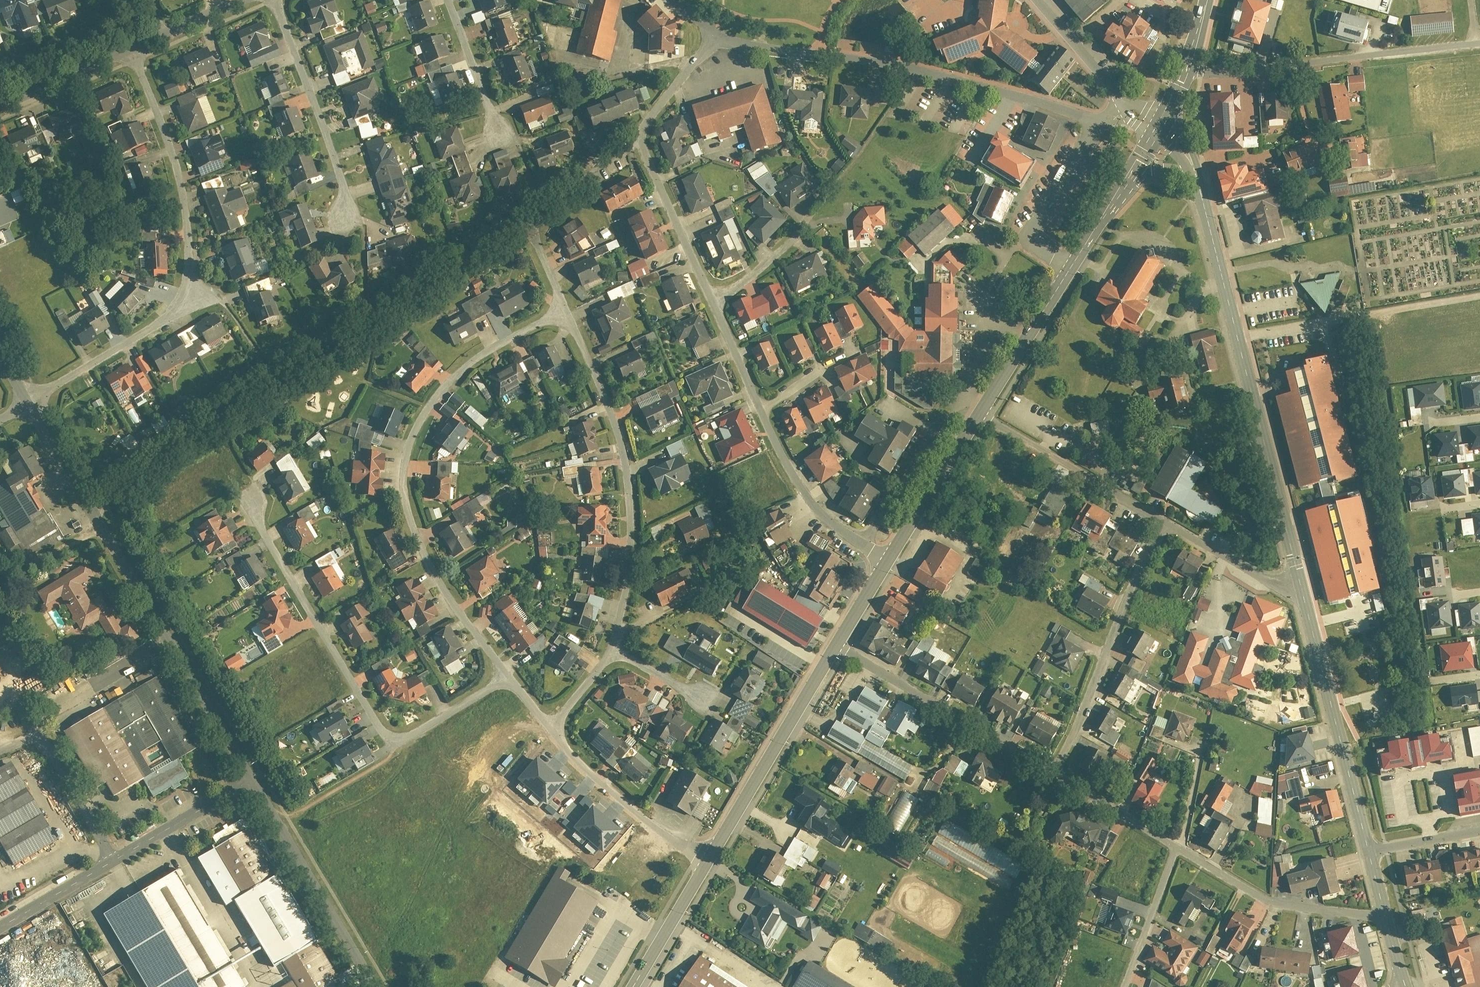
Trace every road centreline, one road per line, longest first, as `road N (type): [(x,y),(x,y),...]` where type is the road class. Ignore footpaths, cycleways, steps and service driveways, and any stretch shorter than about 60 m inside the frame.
road 1 (residential): [(639,137),(807,498),(825,519),(890,558)]
road 2 (residential): [(507,674),(439,584),(402,507),(405,459),(421,407),(469,358),(564,310)]
road 3 (residential): [(564,310),(623,447),(628,499),(614,651),(555,727)]
road 4 (residential): [(131,48),(184,205),(186,290),(172,317),(29,406)]
road 5 (residential): [(29,406),(251,781)]
road 6 (secondary): [(1300,583),(1196,172)]
road 7 (residential): [(255,507),(262,540),(385,735),(407,739),(507,674)]
road 8 (residential): [(713,33),(735,43),(915,68),(1098,121)]
road 9 (unclassified): [(1479,43),(1274,70),(1199,72),(1186,64)]
road 10 (residential): [(251,781),(0,928)]
road 11 (residential): [(1053,780),(1168,525)]
road 12 (secondary): [(1369,854),(1300,583)]
road 13 (residential): [(833,644),(1053,780)]
road 14 (secondary): [(710,857),(833,644)]
road 15 (residential): [(251,781),(375,986)]
road 16 (residential): [(274,0),(342,183),(344,215)]
road 17 (residential): [(1168,525),(980,410)]
road 18 (residential): [(1179,848),(1256,897),(1383,915)]
road 19 (residential): [(555,727),(561,743),(620,800),(710,857)]
road 20 (residential): [(1071,269),(1028,234),(1098,121)]
road 21 (secondary): [(890,558),(980,410)]
road 22 (secondary): [(980,410),(1071,269)]
road 23 (secondary): [(633,986),(710,857)]
road 24 (residential): [(1179,848),(1126,986)]
road 25 (residential): [(1300,583),(1269,582),(1168,525)]
road 26 (residential): [(131,48),(0,106)]
road 27 (residential): [(1053,780),(1179,848)]
road 28 (residential): [(501,132),(448,0)]
road 29 (residential): [(1127,106),(1037,0)]
road 30 (residential): [(639,137),(713,33)]

